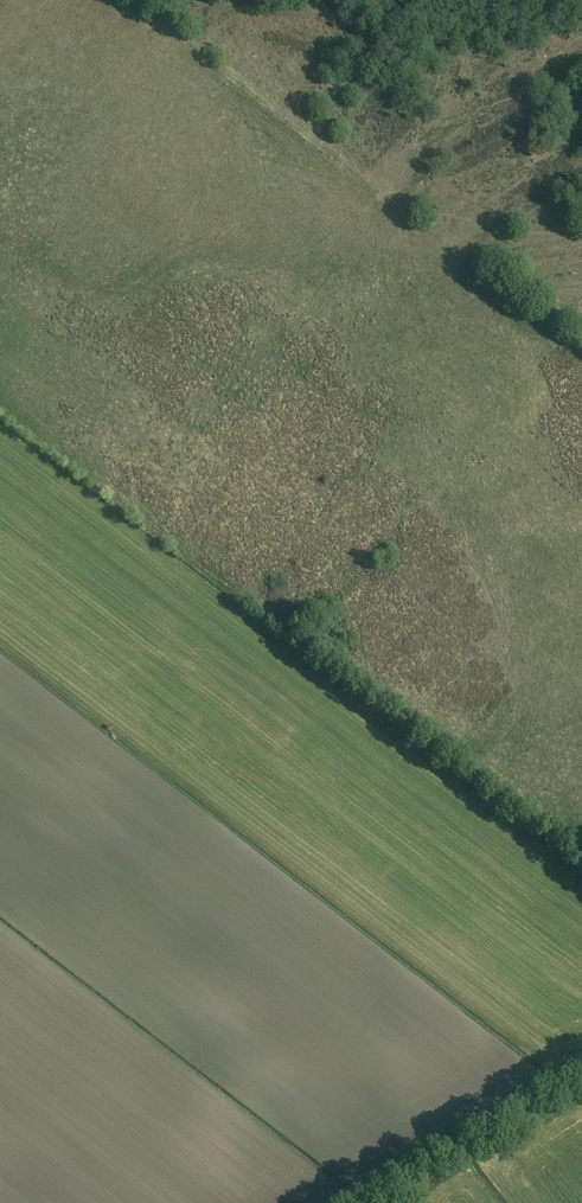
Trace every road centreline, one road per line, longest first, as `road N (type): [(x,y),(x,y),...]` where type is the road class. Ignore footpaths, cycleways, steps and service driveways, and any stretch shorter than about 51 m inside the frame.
road 1 (unclassified): [(376,1202),(581,1084)]

